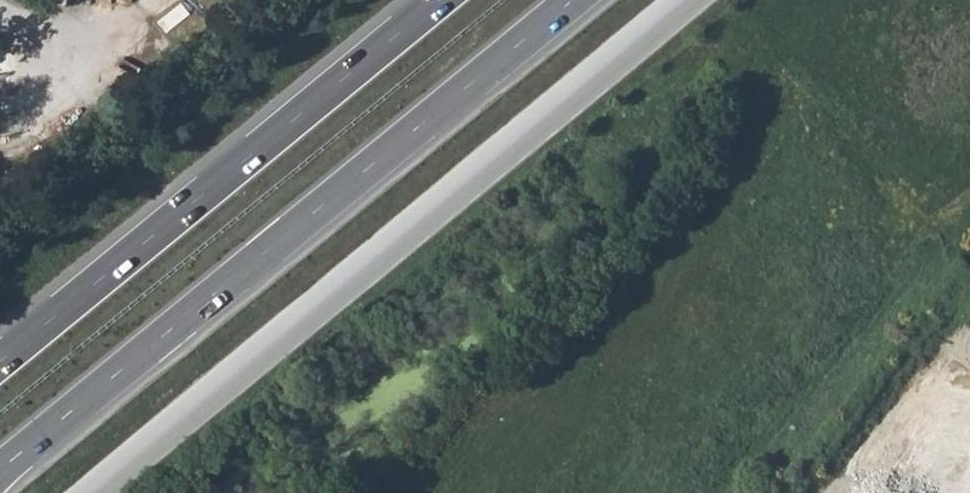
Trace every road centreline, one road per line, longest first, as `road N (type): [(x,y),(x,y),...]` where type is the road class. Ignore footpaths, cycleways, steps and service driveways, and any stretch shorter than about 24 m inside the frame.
road 1 (unclassified): [(688,0),(95,492)]
road 2 (trunk): [(0,470),(573,0)]
road 3 (trunk): [(440,0),(0,361)]

